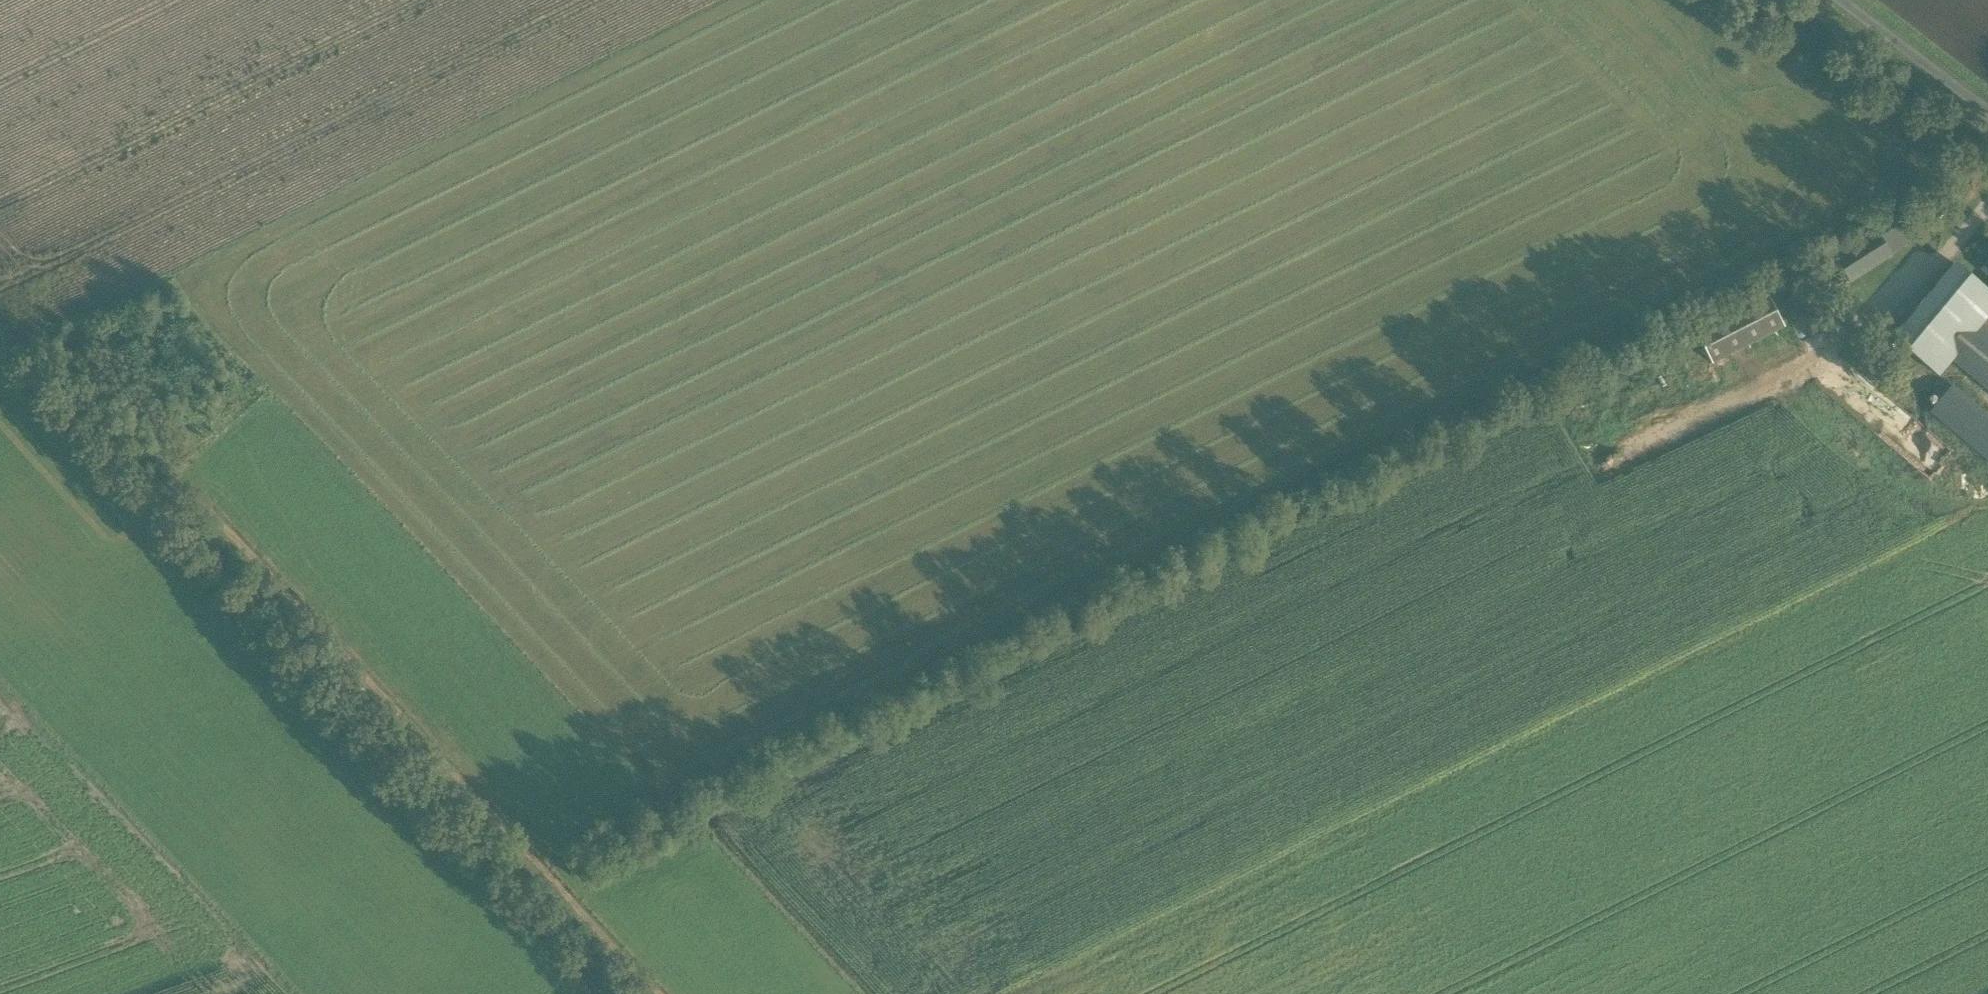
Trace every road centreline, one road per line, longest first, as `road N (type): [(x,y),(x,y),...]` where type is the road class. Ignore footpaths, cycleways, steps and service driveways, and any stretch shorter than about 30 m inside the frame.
road 1 (unclassified): [(1987,97),(1856,0)]

